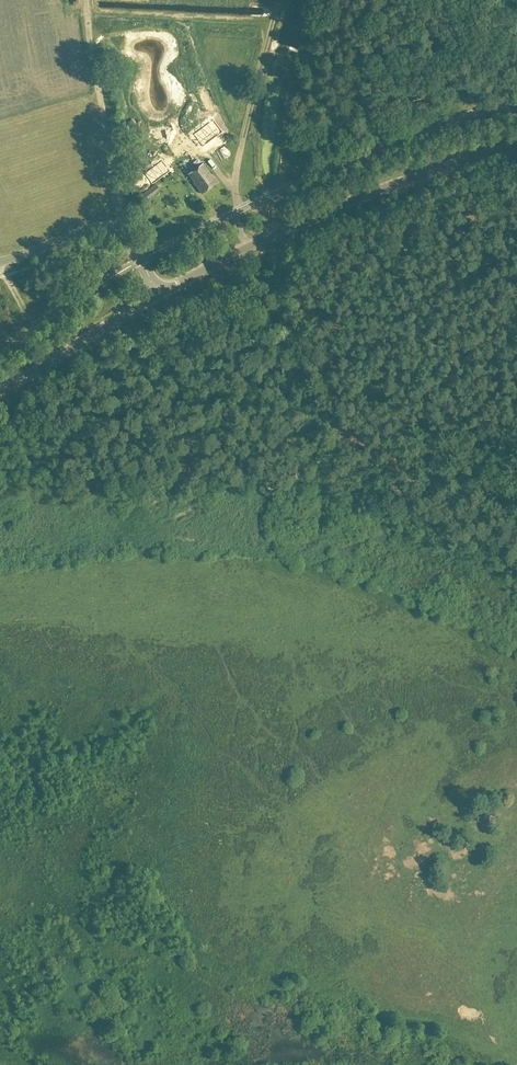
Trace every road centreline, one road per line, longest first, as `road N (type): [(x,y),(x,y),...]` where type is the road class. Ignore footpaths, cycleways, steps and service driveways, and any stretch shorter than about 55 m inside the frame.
road 1 (tertiary): [(159,295),(308,220),(516,146)]
road 2 (track): [(85,0),(119,203),(114,229)]
road 3 (unclassified): [(0,262),(106,227),(129,242),(159,295)]
road 4 (tertiary): [(0,393),(159,295)]

